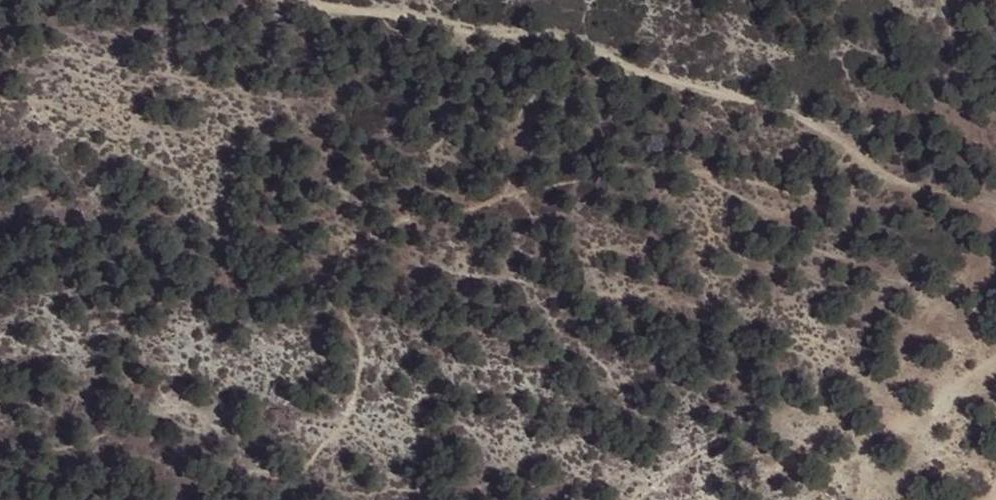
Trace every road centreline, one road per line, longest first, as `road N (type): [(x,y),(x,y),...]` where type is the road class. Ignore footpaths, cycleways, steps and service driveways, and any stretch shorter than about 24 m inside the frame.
road 1 (track): [(995,350),(709,499)]

